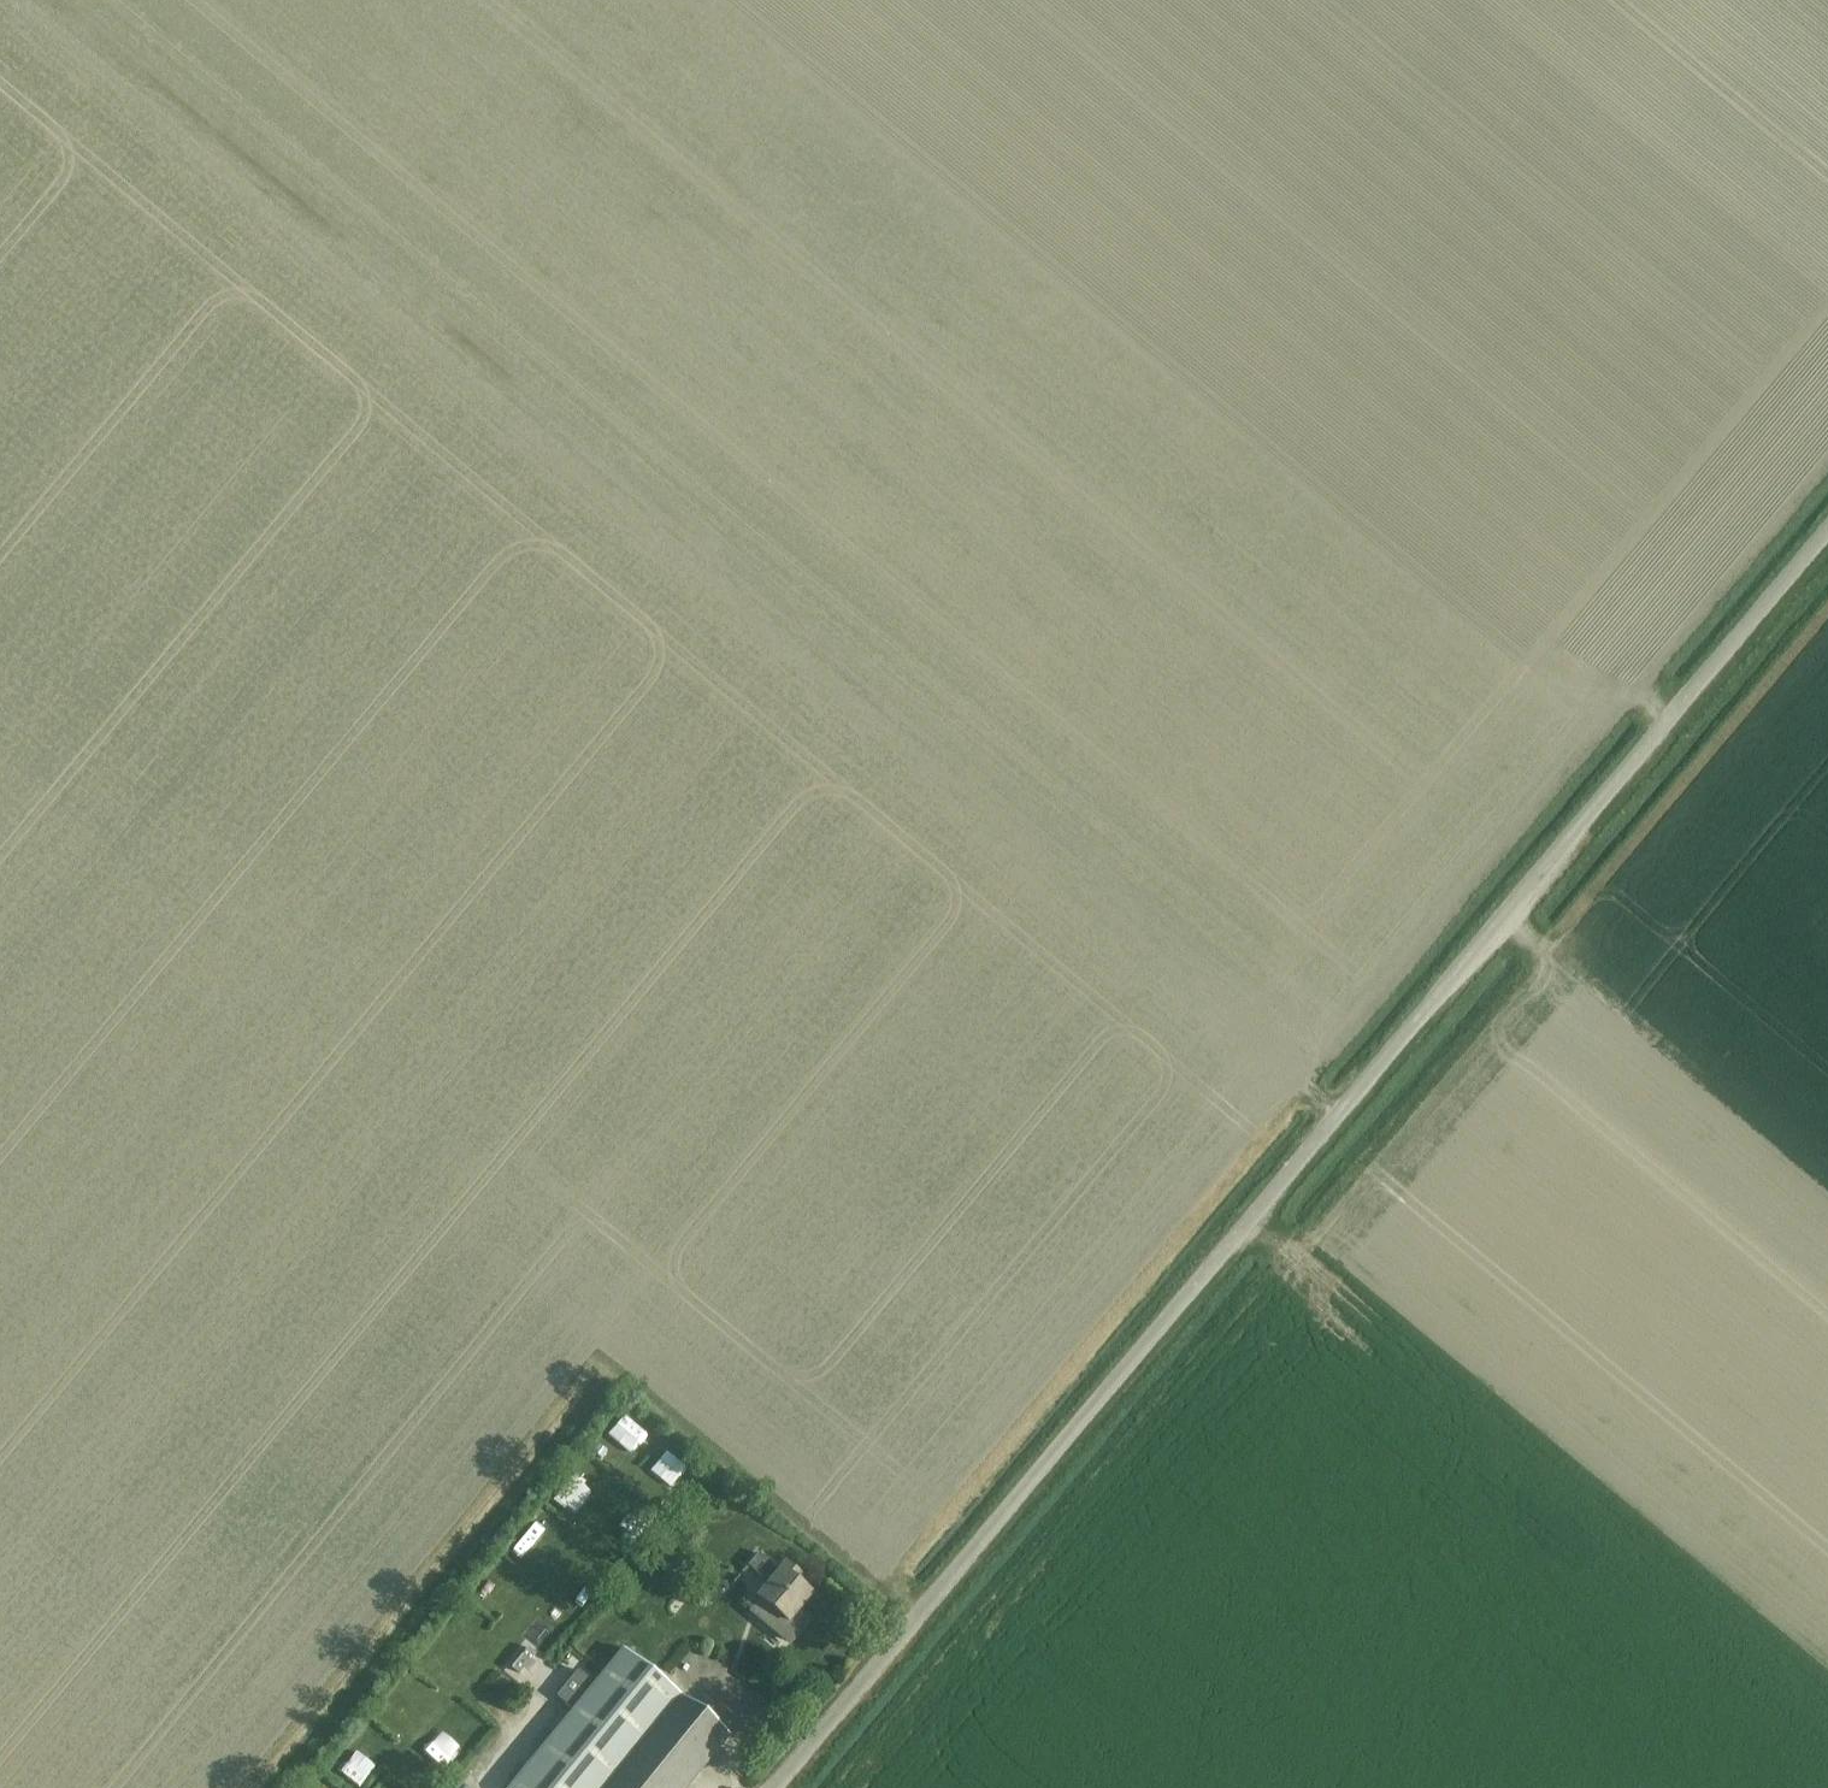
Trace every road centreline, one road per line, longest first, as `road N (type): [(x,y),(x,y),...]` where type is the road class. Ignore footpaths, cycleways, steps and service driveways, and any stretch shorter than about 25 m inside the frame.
road 1 (unclassified): [(776,1787),(1827,535)]

